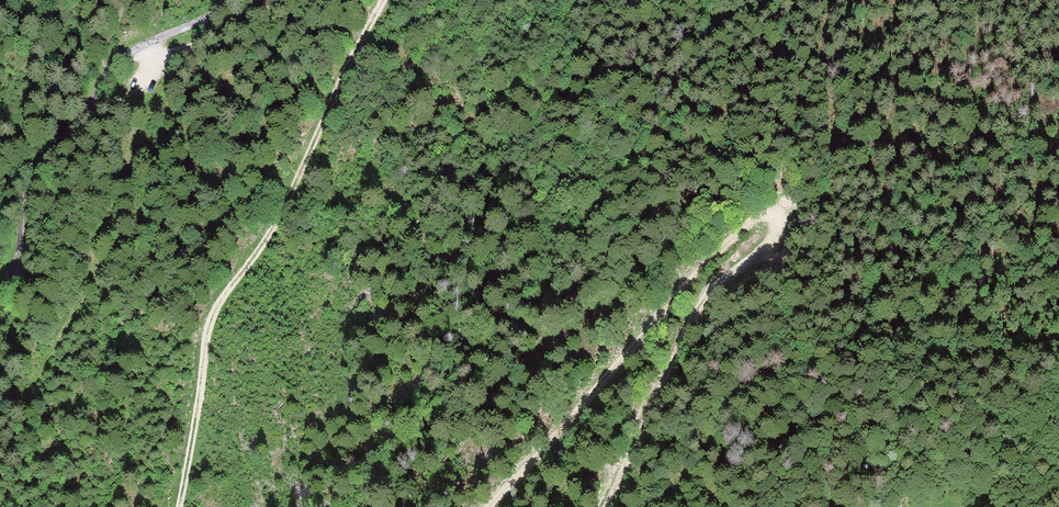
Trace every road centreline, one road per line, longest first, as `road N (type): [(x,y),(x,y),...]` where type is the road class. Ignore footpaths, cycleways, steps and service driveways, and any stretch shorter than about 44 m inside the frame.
road 1 (track): [(383,0),(281,217),(214,312),(179,506)]
road 2 (track): [(488,506),(705,262),(755,216),(781,216)]
road 3 (track): [(781,216),(777,233),(694,307),(604,506)]
road 4 (track): [(781,216),(802,205),(920,186),(1058,113)]
road 5 (track): [(0,291),(19,267),(29,194),(73,140),(105,78)]
road 6 (track): [(146,42),(166,53),(189,46),(278,0)]

